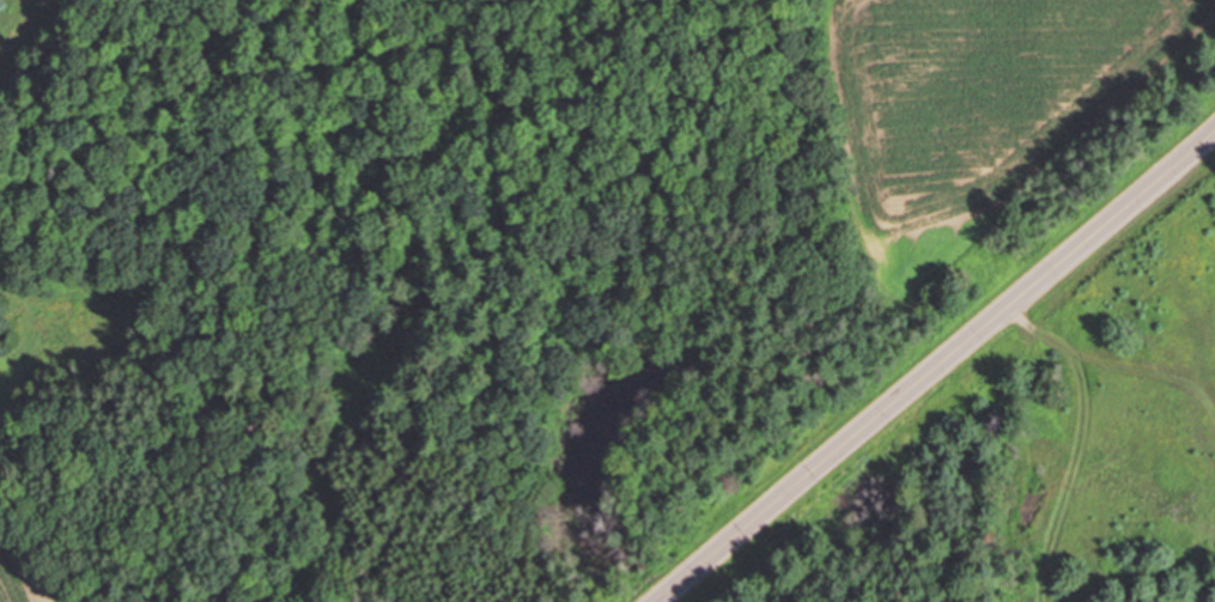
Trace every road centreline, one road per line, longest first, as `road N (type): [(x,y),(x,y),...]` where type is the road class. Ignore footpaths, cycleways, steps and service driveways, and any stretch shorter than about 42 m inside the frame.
road 1 (secondary): [(1214,131),(655,601)]

